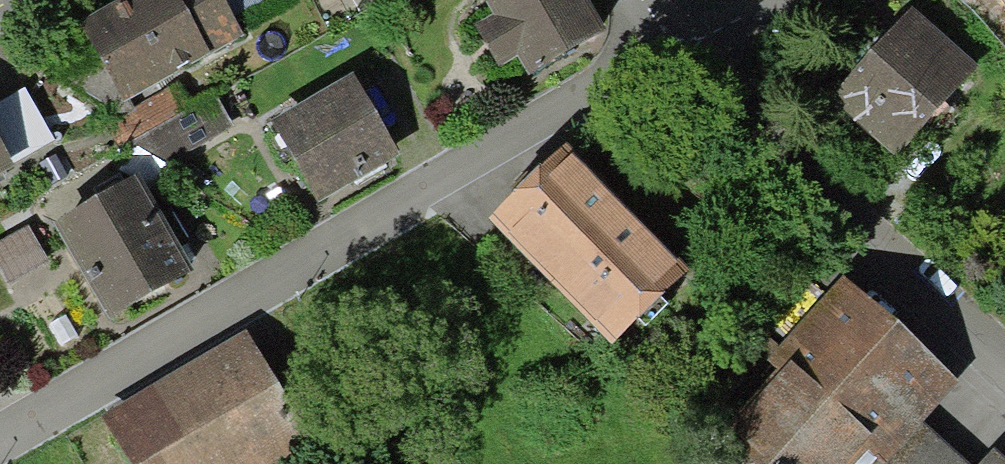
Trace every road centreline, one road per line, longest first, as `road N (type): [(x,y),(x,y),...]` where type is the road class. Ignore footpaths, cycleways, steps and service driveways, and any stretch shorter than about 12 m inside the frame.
road 1 (residential): [(0,432),(671,35)]
road 2 (residential): [(671,35),(807,176),(1004,360)]

